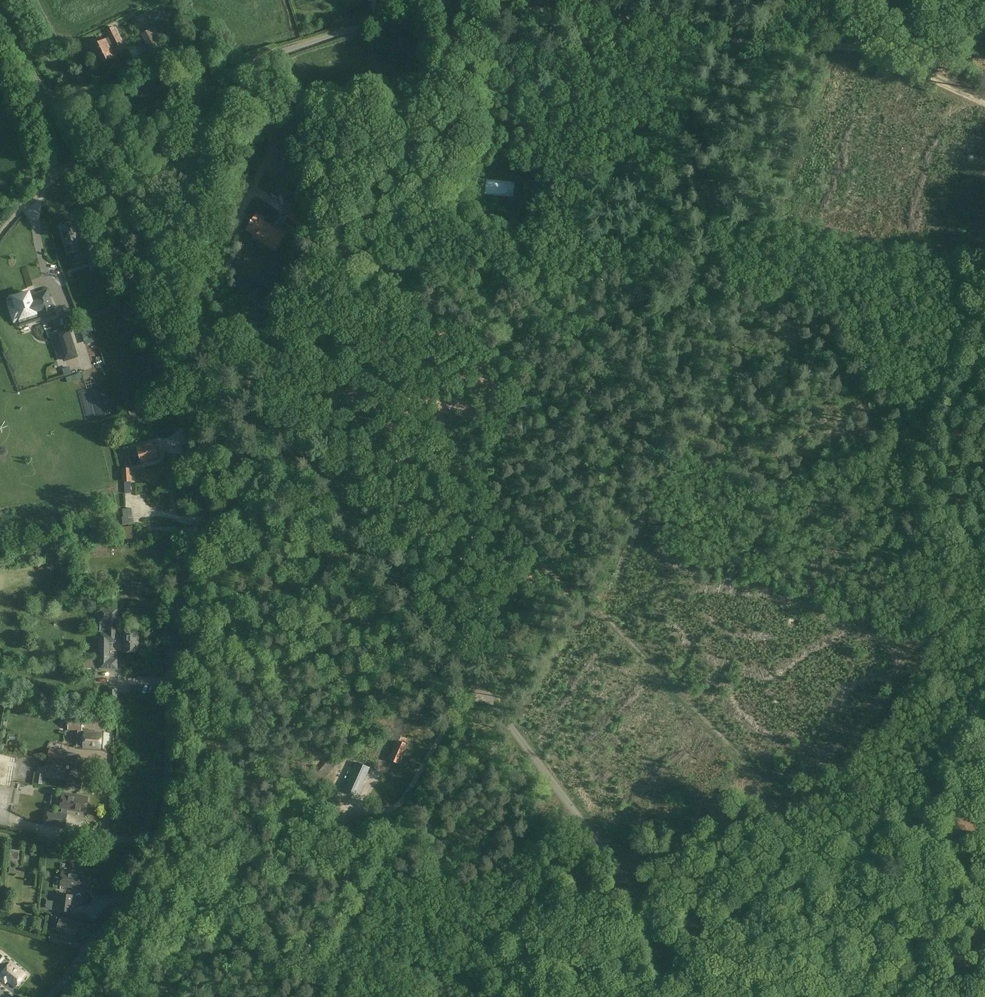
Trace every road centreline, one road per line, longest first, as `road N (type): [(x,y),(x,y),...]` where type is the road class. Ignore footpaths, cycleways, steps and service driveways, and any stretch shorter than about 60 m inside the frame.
road 1 (track): [(227,346),(296,342),(814,821),(878,872),(984,933)]
road 2 (unclassified): [(708,996),(300,447)]
road 3 (unclassified): [(48,996),(154,870),(166,841),(181,623),(196,559),(227,509),(300,447)]
road 4 (unclassified): [(47,99),(175,84),(393,17),(475,6)]
road 5 (unclassified): [(300,447),(47,99)]
road 6 (track): [(321,996),(385,869),(377,854),(167,836)]
road 7 (track): [(820,48),(475,6)]
road 8 (track): [(984,104),(872,54),(820,48)]
road 9 (track): [(409,792),(433,743),(479,685)]

